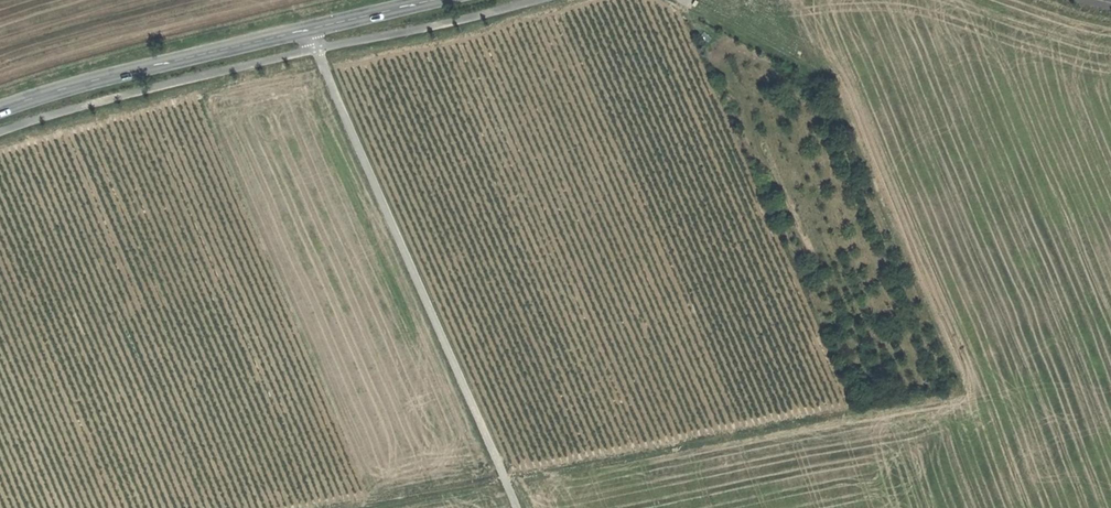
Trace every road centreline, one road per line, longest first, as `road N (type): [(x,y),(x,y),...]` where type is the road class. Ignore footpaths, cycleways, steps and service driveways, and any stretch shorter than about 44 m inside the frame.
road 1 (track): [(306,29),(519,507)]
road 2 (secondary): [(0,108),(427,0)]
road 3 (track): [(690,0),(834,81)]
road 4 (track): [(505,477),(360,507)]

